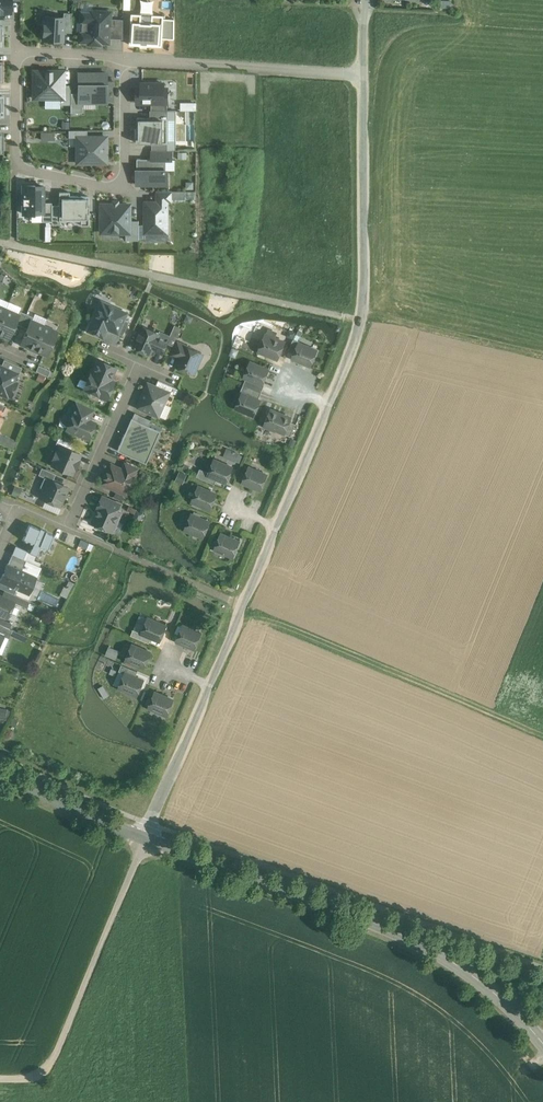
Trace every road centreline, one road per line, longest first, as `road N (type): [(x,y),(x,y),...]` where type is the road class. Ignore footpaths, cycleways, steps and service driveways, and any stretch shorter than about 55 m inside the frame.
road 1 (residential): [(244,603),(366,315),(367,76)]
road 2 (unclassified): [(542,1046),(452,959),(405,935),(148,837)]
road 3 (residential): [(122,60),(31,53),(16,64),(23,160),(109,184),(124,165)]
road 4 (track): [(0,1078),(27,1079),(51,1066),(148,837)]
road 5 (residential): [(148,837),(244,603)]
road 6 (residential): [(367,76),(122,60)]
road 7 (residential): [(66,527),(244,603)]
road 8 (residential): [(141,362),(66,527)]
road 9 (unclassified): [(148,837),(0,767)]

